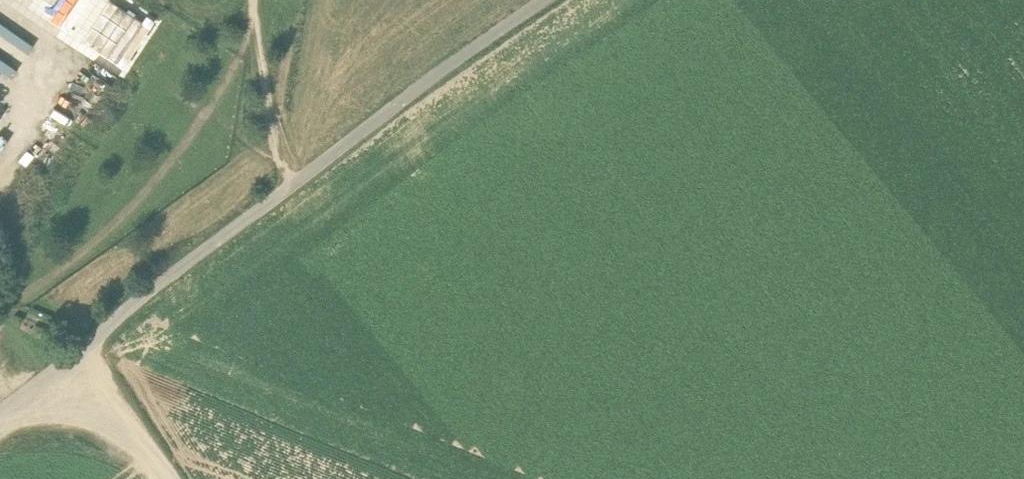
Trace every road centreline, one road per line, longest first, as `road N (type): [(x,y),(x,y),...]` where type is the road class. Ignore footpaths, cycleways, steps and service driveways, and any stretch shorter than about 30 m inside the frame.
road 1 (residential): [(543,0),(0,415)]
road 2 (track): [(293,184),(275,159),(253,0)]
road 3 (track): [(169,478),(77,354)]

